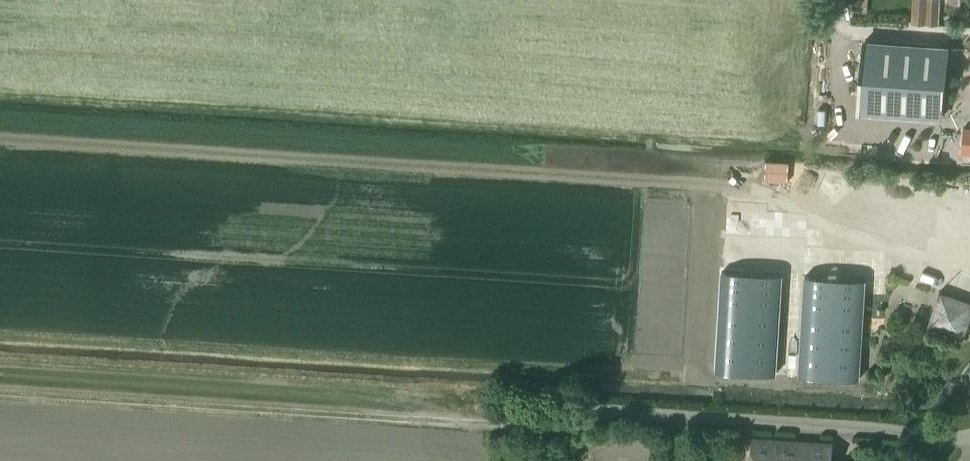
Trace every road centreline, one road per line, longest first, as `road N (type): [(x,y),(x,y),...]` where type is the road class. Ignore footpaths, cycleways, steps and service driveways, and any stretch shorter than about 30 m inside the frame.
road 1 (track): [(744,187),(0,136)]
road 2 (track): [(496,423),(0,391)]

